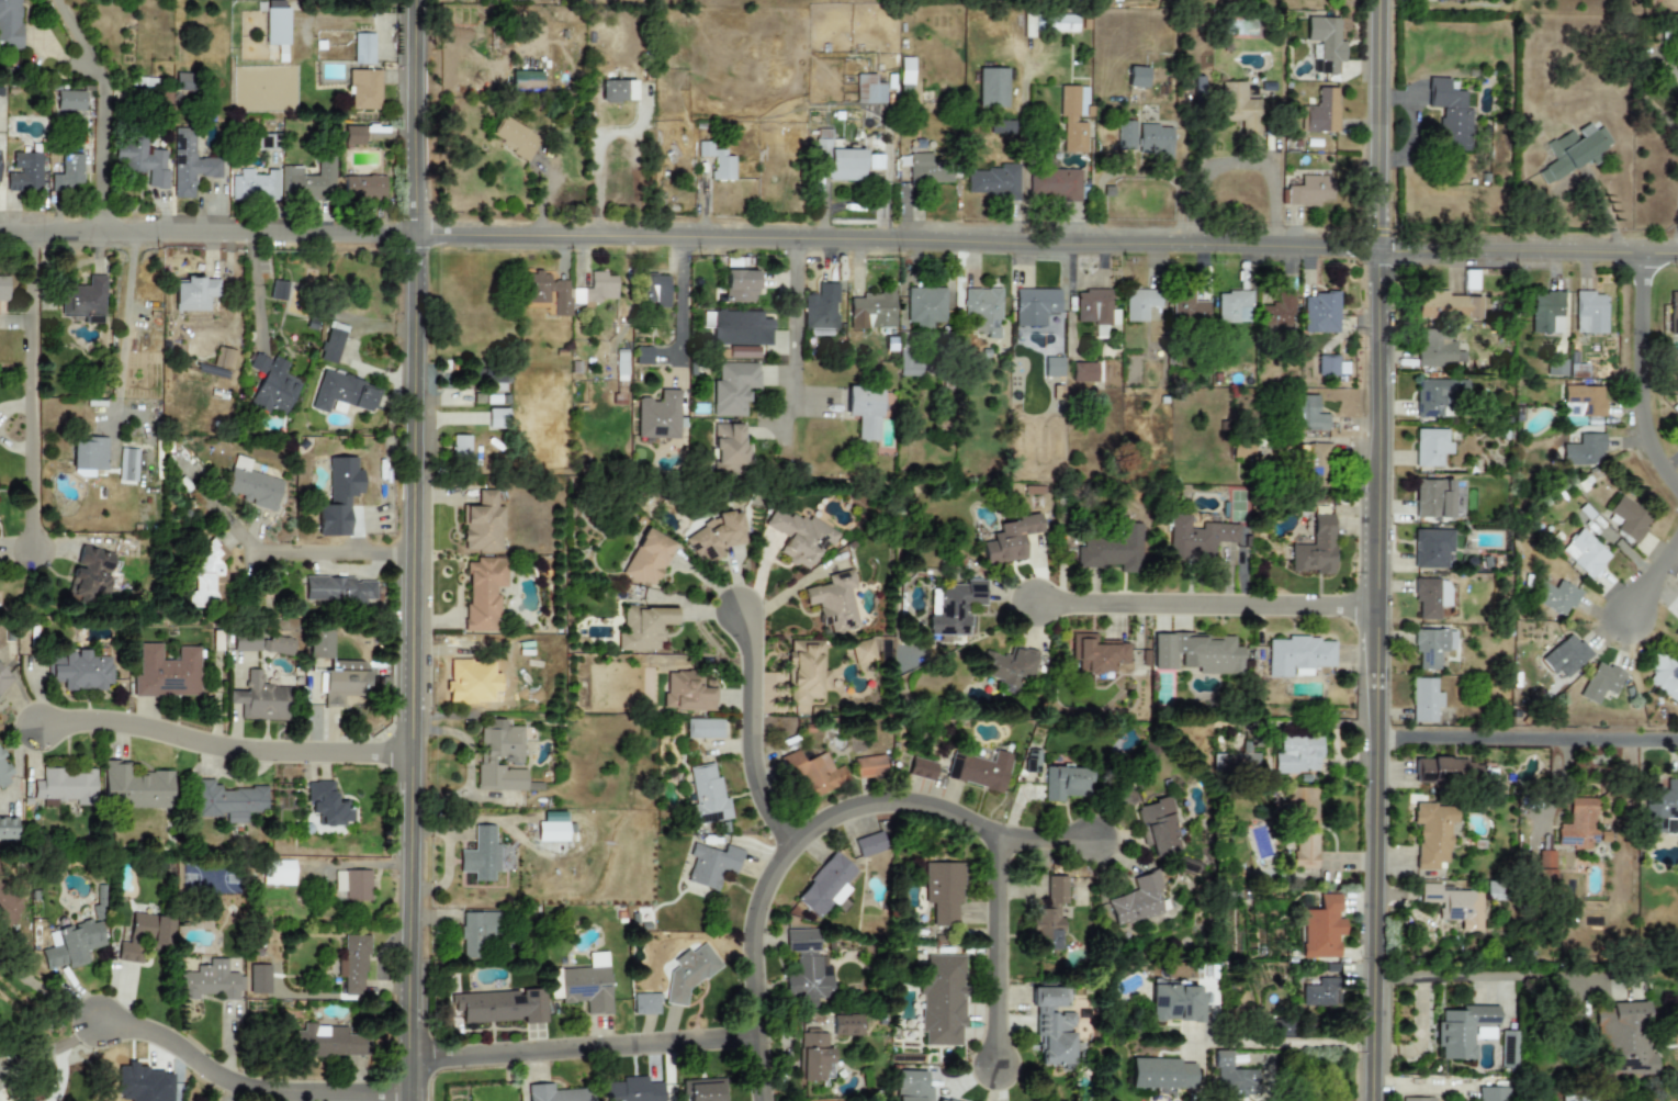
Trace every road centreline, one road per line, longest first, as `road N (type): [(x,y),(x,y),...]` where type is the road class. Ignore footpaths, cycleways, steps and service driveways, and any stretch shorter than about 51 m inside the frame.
road 1 (tertiary): [(1369,254),(0,234)]
road 2 (tertiary): [(417,0),(415,1100)]
road 3 (tertiary): [(1378,1100),(1384,608),(1369,254)]
road 4 (residential): [(765,1100),(757,915),(778,869),(813,834),(861,811),(913,806),(1013,839),(1094,840)]
road 5 (residential): [(418,756),(248,752),(116,724),(44,730)]
road 6 (residential): [(1384,608),(1039,605)]
road 7 (residential): [(416,1064),(759,1040)]
road 8 (residential): [(415,1099),(254,1093),(165,1041),(101,1023)]
road 9 (residential): [(31,235),(32,549)]
road 10 (tertiary): [(1677,259),(1369,254)]
road 11 (residential): [(1383,737),(1677,741)]
road 12 (tertiary): [(1369,254),(1374,0)]
road 13 (residential): [(795,851),(759,787),(746,614)]
road 14 (residential): [(63,0),(100,66),(102,236)]
road 15 (residential): [(1001,835),(999,1068)]
road 16 (residential): [(1644,259),(1647,418),(1677,481)]
road 17 (residential): [(787,446),(795,246)]
road 18 (residential): [(1378,1047),(1200,1046)]

